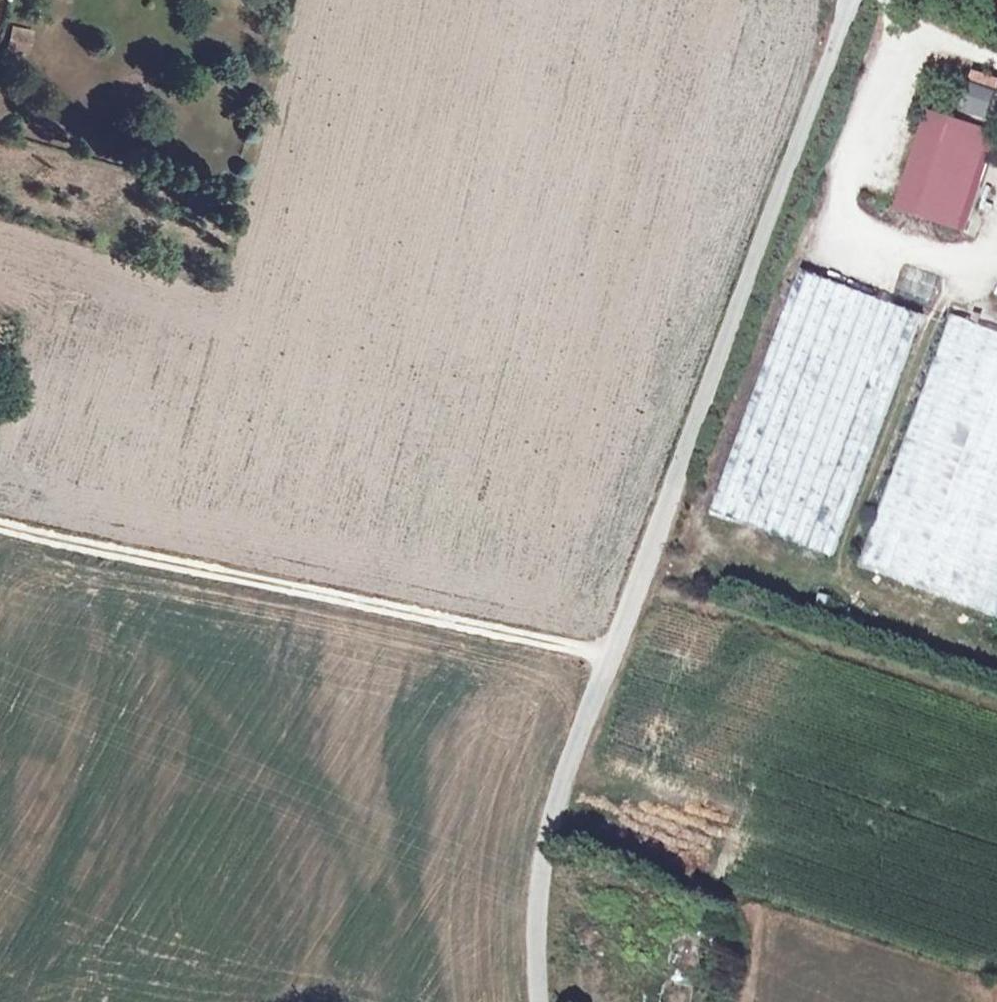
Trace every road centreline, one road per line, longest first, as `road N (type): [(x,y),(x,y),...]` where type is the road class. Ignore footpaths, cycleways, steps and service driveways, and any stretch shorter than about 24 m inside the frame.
road 1 (unclassified): [(542,1001),(544,881),(608,661),(855,0)]
road 2 (track): [(608,661),(0,525)]

